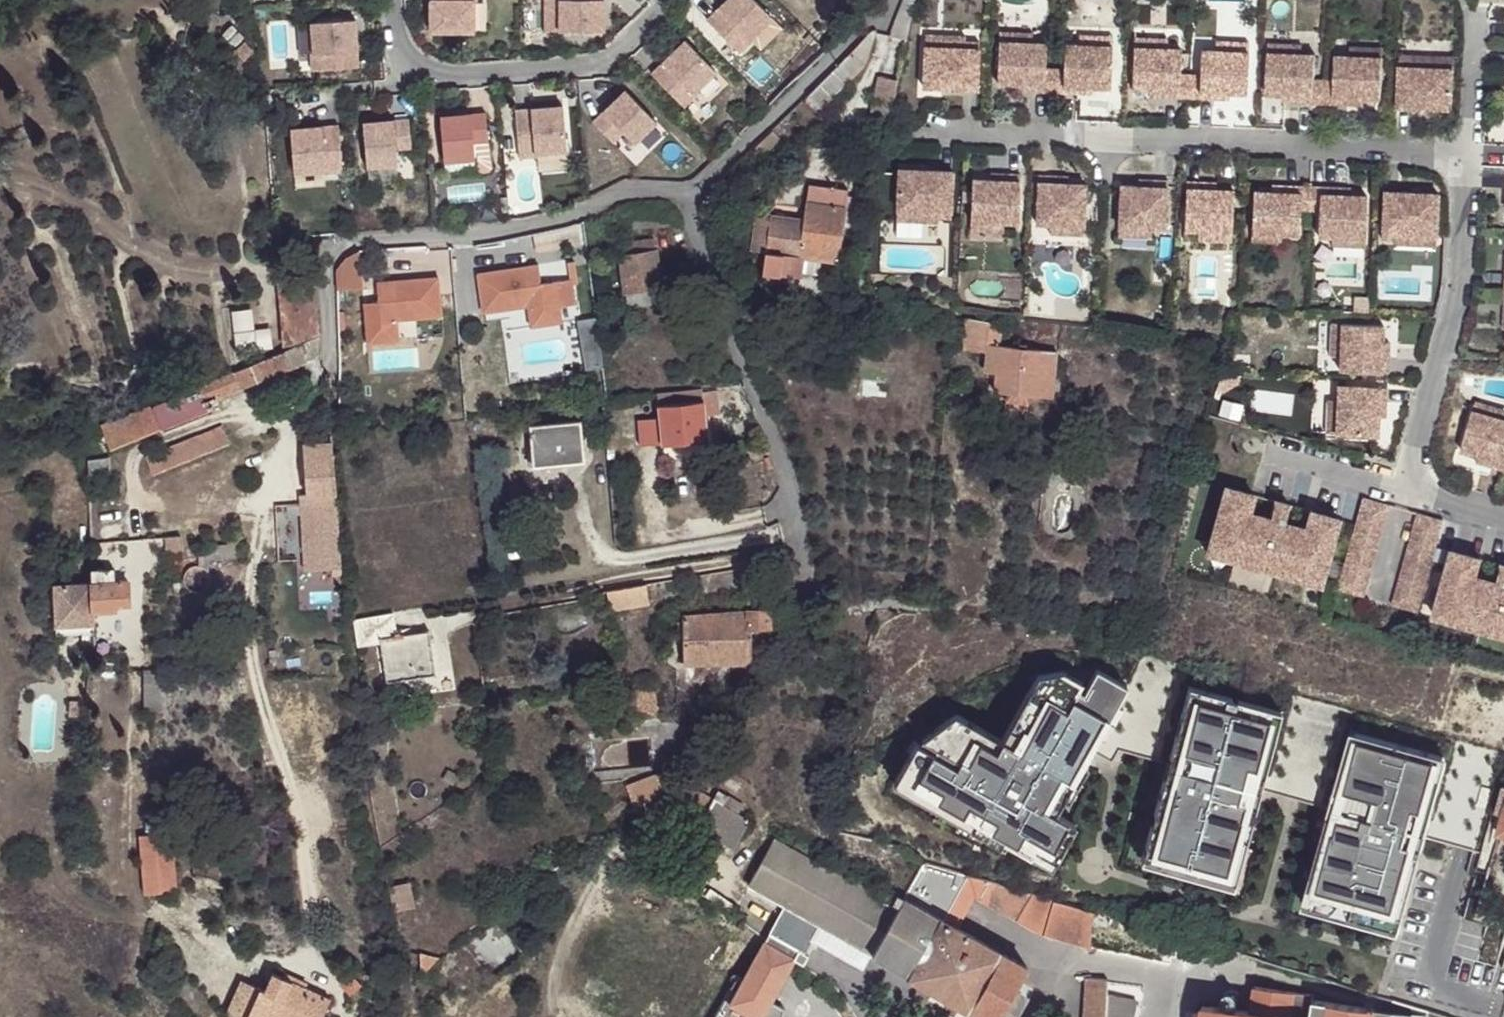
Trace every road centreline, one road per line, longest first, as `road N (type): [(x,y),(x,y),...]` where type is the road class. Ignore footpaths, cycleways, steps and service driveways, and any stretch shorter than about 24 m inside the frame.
road 1 (residential): [(930,126),(1469,153)]
road 2 (residential): [(330,342),(325,264),(347,243),(516,230),(631,189),(691,196)]
road 3 (residential): [(1469,153),(1461,292),(1400,489),(1503,515)]
road 4 (residential): [(816,594),(798,506),(730,334),(691,196)]
road 5 (track): [(335,255),(190,269),(28,183),(0,181)]
road 6 (track): [(544,1016),(581,894),(602,858),(628,844),(727,870)]
road 7 (residential): [(691,196),(887,0)]
road 8 (residential): [(1476,9),(1469,153)]

